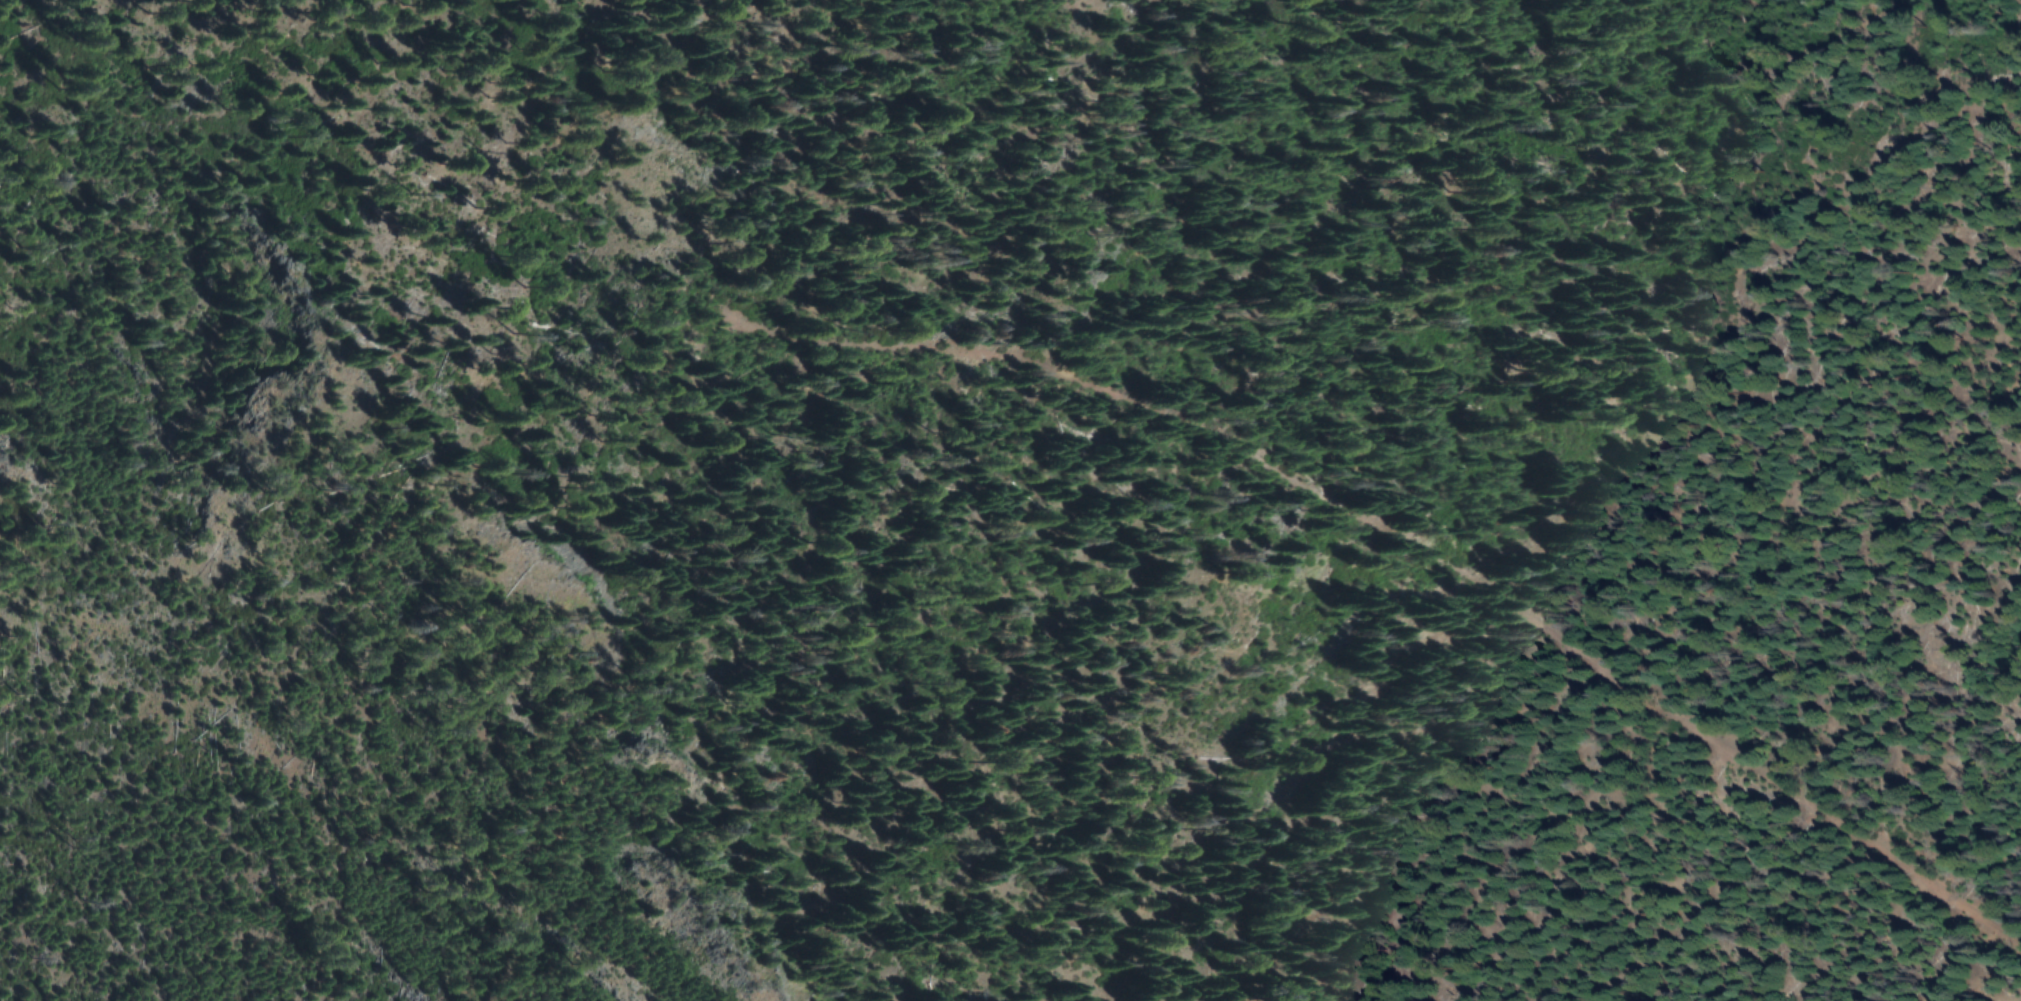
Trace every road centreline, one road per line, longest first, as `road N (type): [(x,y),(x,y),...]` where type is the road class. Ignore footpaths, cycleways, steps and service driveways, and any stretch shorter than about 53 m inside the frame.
road 1 (track): [(2020,941),(1280,458),(1036,343),(834,320)]
road 2 (track): [(2020,253),(1980,133),(1987,86),(2020,0)]

